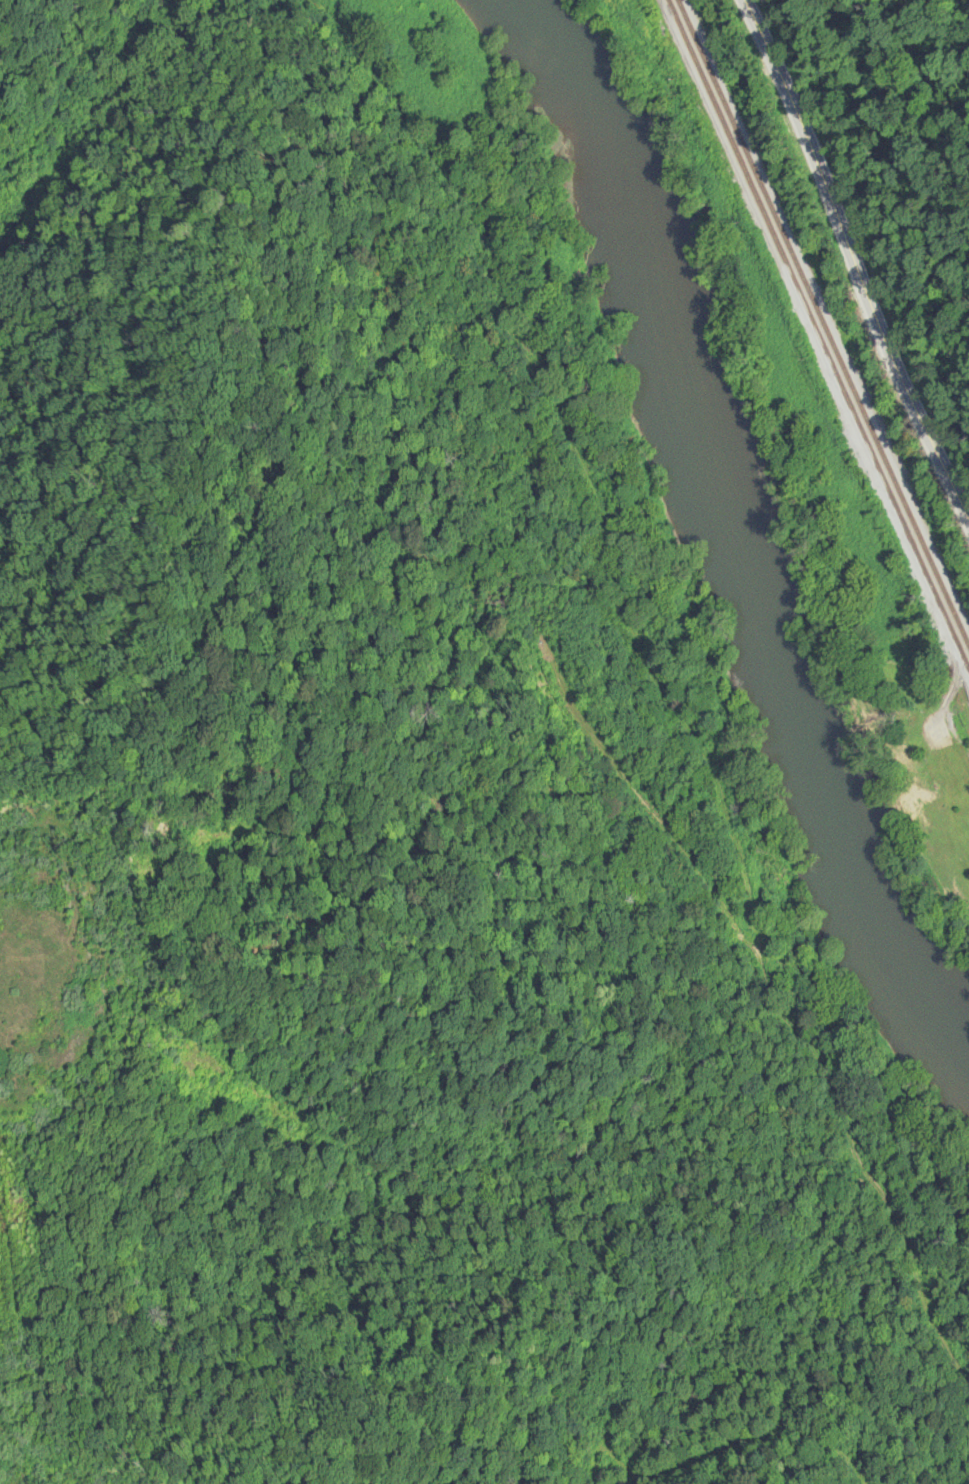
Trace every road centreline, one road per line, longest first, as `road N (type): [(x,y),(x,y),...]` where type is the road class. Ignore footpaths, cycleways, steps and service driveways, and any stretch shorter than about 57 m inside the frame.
road 1 (residential): [(963,1483),(899,1269),(776,1082),(617,778),(452,314),(385,159),(291,0)]
road 2 (secondary): [(968,462),(741,0)]

